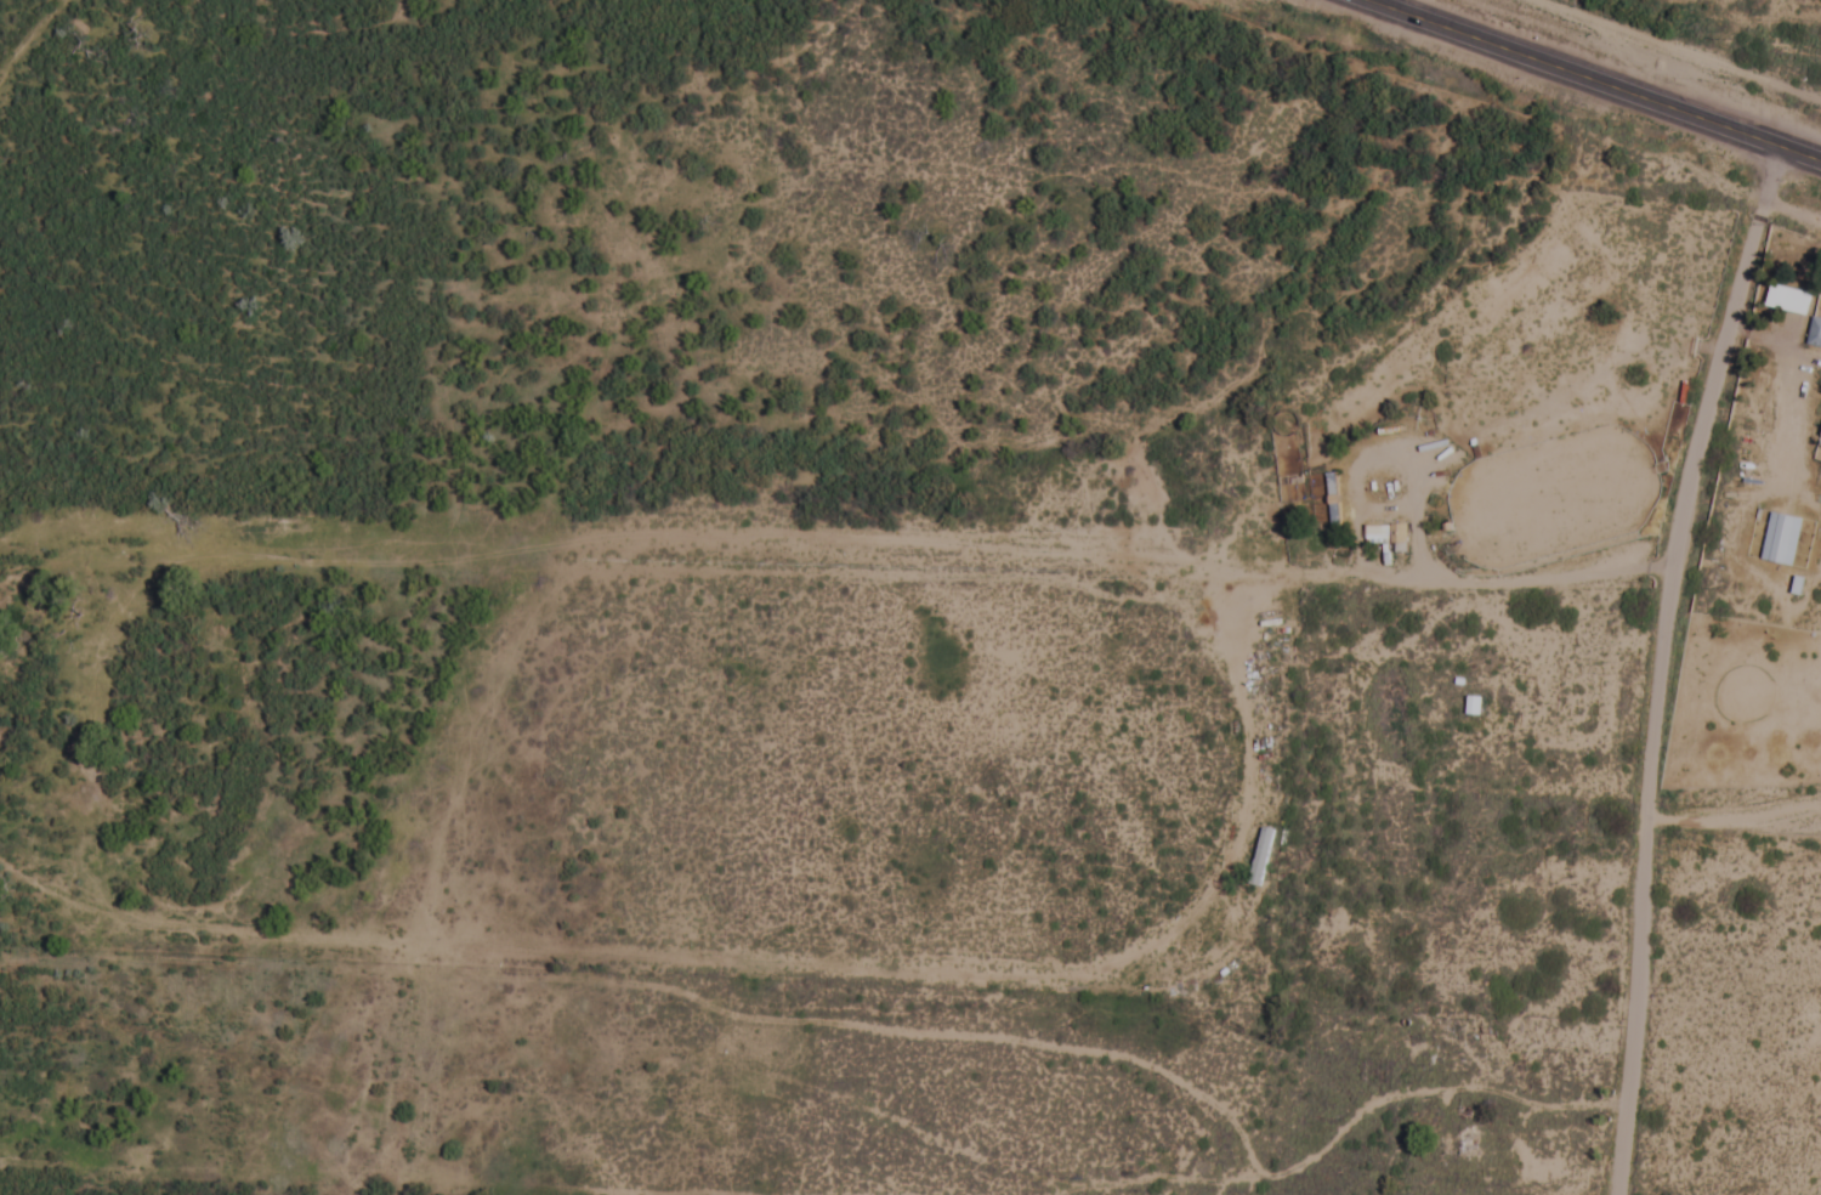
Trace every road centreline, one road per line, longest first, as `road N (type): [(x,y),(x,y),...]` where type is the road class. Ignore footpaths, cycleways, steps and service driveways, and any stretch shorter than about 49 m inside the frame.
road 1 (residential): [(1590,1194),(1629,619),(1771,138)]
road 2 (primary): [(1820,156),(1355,0)]

